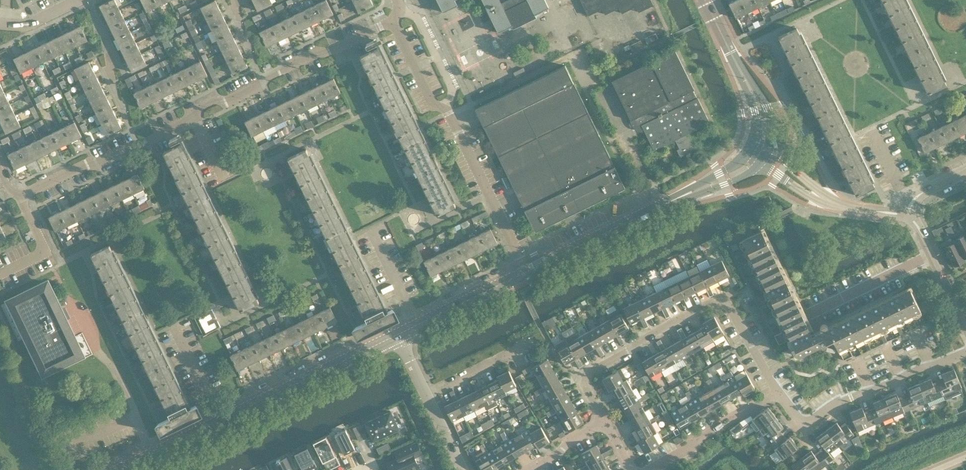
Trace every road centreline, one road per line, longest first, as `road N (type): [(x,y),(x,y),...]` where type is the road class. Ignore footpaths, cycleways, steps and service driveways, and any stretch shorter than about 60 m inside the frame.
road 1 (residential): [(31,190),(393,21)]
road 2 (residential): [(605,422),(579,381),(724,299),(777,392)]
road 3 (residential): [(527,271),(453,118),(433,103),(393,21)]
road 4 (tertiary): [(154,453),(399,334)]
road 5 (residential): [(646,214),(544,0)]
road 6 (residential): [(777,392),(806,426),(845,401),(965,352)]
road 7 (residential): [(154,453),(69,299)]
road 8 (residential): [(650,469),(777,392)]
road 9 (residential): [(965,322),(908,202)]
road 10 (tertiary): [(527,271),(646,214)]
road 11 (tertiary): [(416,326),(527,271)]

